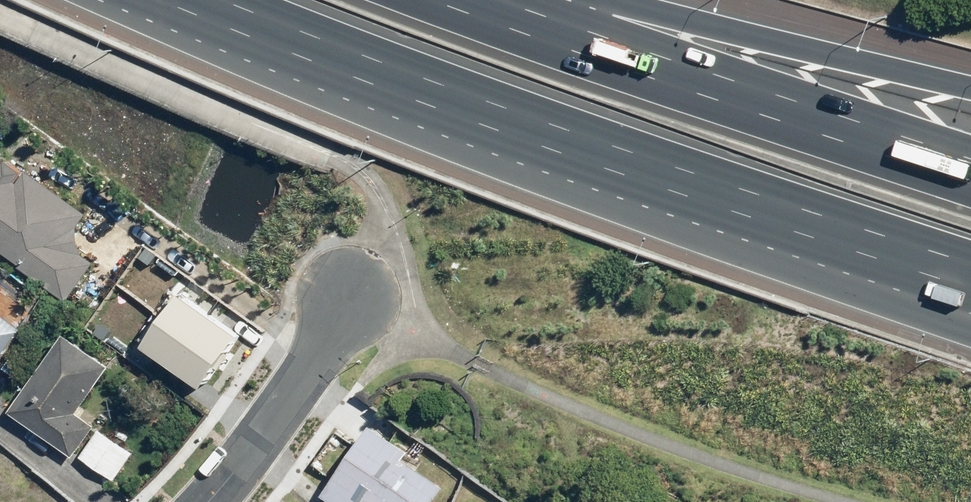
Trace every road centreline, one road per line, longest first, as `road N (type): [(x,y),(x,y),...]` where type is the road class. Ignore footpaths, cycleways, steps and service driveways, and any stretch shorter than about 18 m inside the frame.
road 1 (motorway): [(970,332),(315,102),(86,0)]
road 2 (motorway): [(970,257),(505,111),(210,0)]
road 3 (motorway): [(412,0),(970,182)]
road 4 (motorway): [(616,0),(970,85)]
road 5 (residential): [(212,501),(350,295)]

